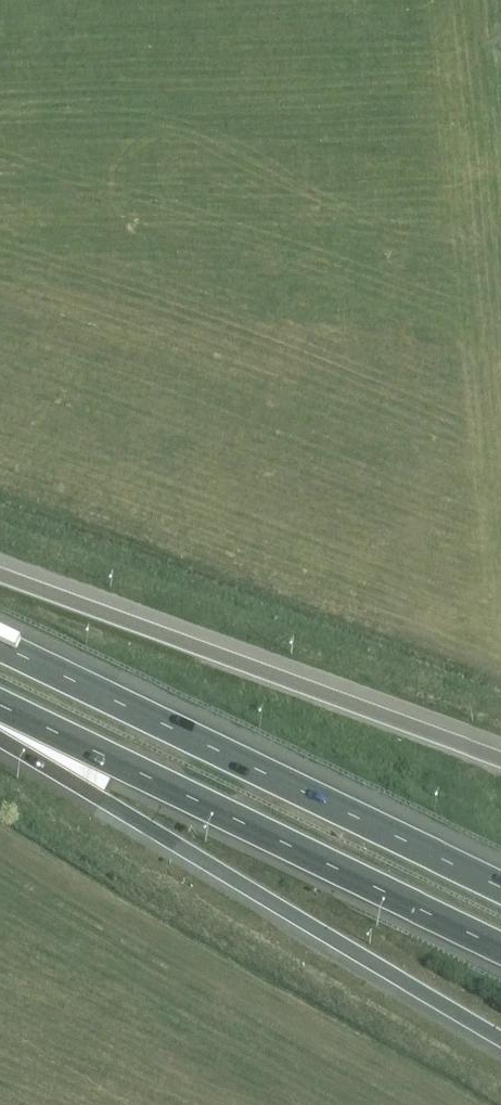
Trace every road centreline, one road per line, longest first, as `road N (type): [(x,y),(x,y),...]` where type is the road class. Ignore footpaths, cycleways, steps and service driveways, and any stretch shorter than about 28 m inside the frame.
road 1 (motorway): [(0,722),(500,1078)]
road 2 (motorway): [(500,886),(0,644)]
road 3 (motorway): [(0,706),(500,948)]
road 4 (motorway): [(500,757),(0,574)]

